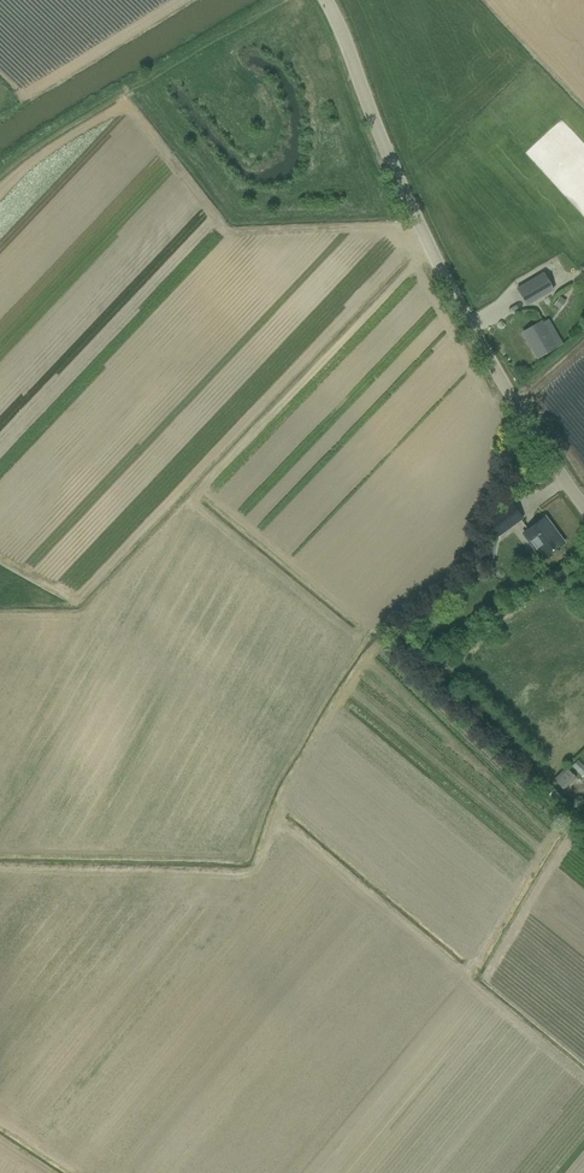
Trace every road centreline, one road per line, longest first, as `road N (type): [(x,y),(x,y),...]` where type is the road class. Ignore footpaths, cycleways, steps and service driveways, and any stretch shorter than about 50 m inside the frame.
road 1 (unclassified): [(583,511),(458,314),(325,0)]

